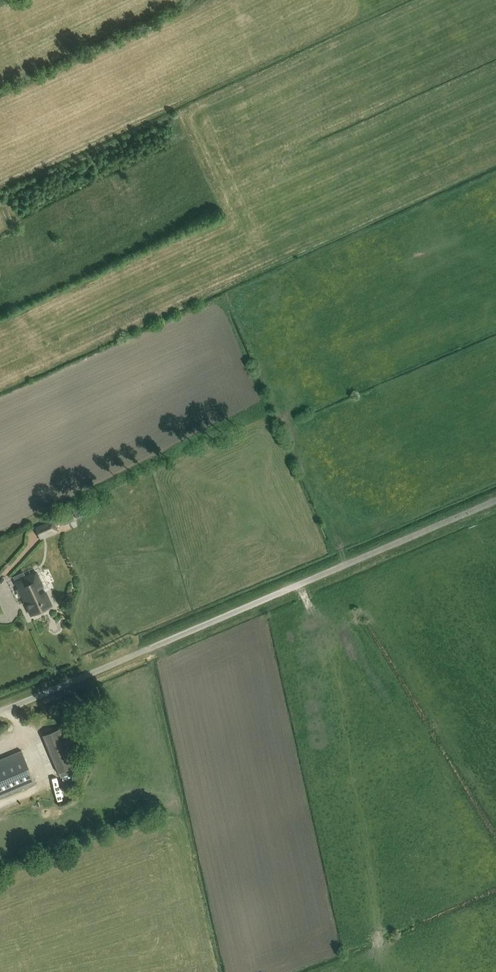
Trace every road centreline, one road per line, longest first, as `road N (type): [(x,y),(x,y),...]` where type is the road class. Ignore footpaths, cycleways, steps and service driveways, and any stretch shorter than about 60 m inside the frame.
road 1 (unclassified): [(0,711),(495,501)]

